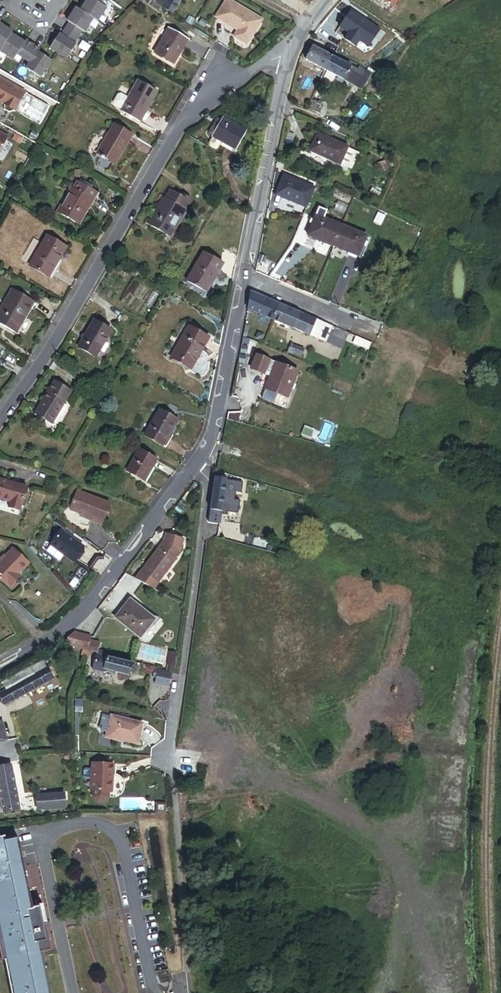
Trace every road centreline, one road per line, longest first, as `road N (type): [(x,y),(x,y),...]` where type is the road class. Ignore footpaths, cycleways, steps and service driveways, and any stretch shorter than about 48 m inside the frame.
road 1 (residential): [(0,420),(83,296),(184,119),(292,46)]
road 2 (residential): [(214,439),(172,784)]
road 3 (residential): [(0,667),(84,609),(214,439)]
road 4 (residential): [(242,276),(292,46)]
road 5 (residential): [(214,439),(242,276)]
road 6 (residential): [(242,276),(379,335)]

